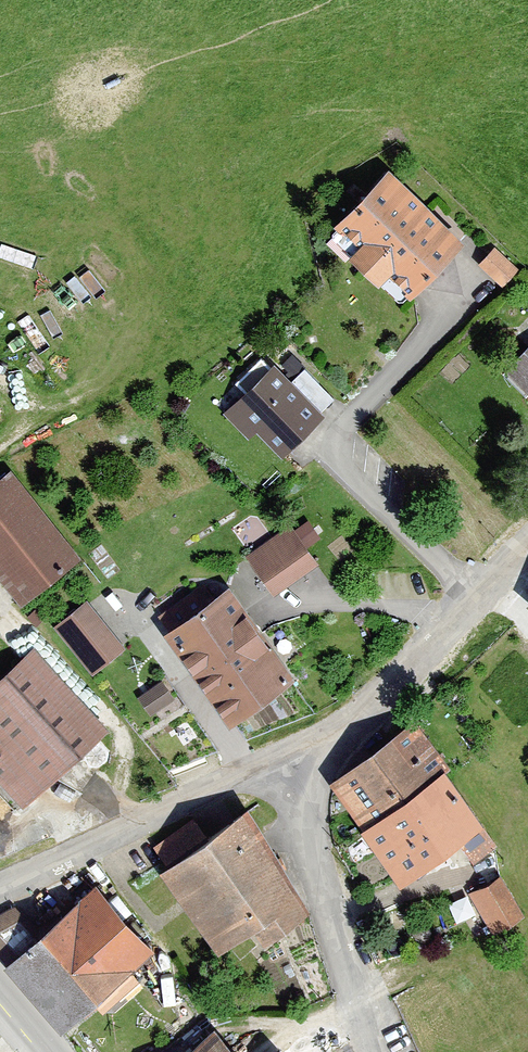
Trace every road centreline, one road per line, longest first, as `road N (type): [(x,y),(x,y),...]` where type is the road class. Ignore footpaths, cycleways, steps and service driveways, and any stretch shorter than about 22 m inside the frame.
road 1 (residential): [(305,779),(228,781),(0,888)]
road 2 (tertiary): [(305,779),(527,545)]
road 3 (tertiary): [(371,1051),(332,930),(305,779)]

